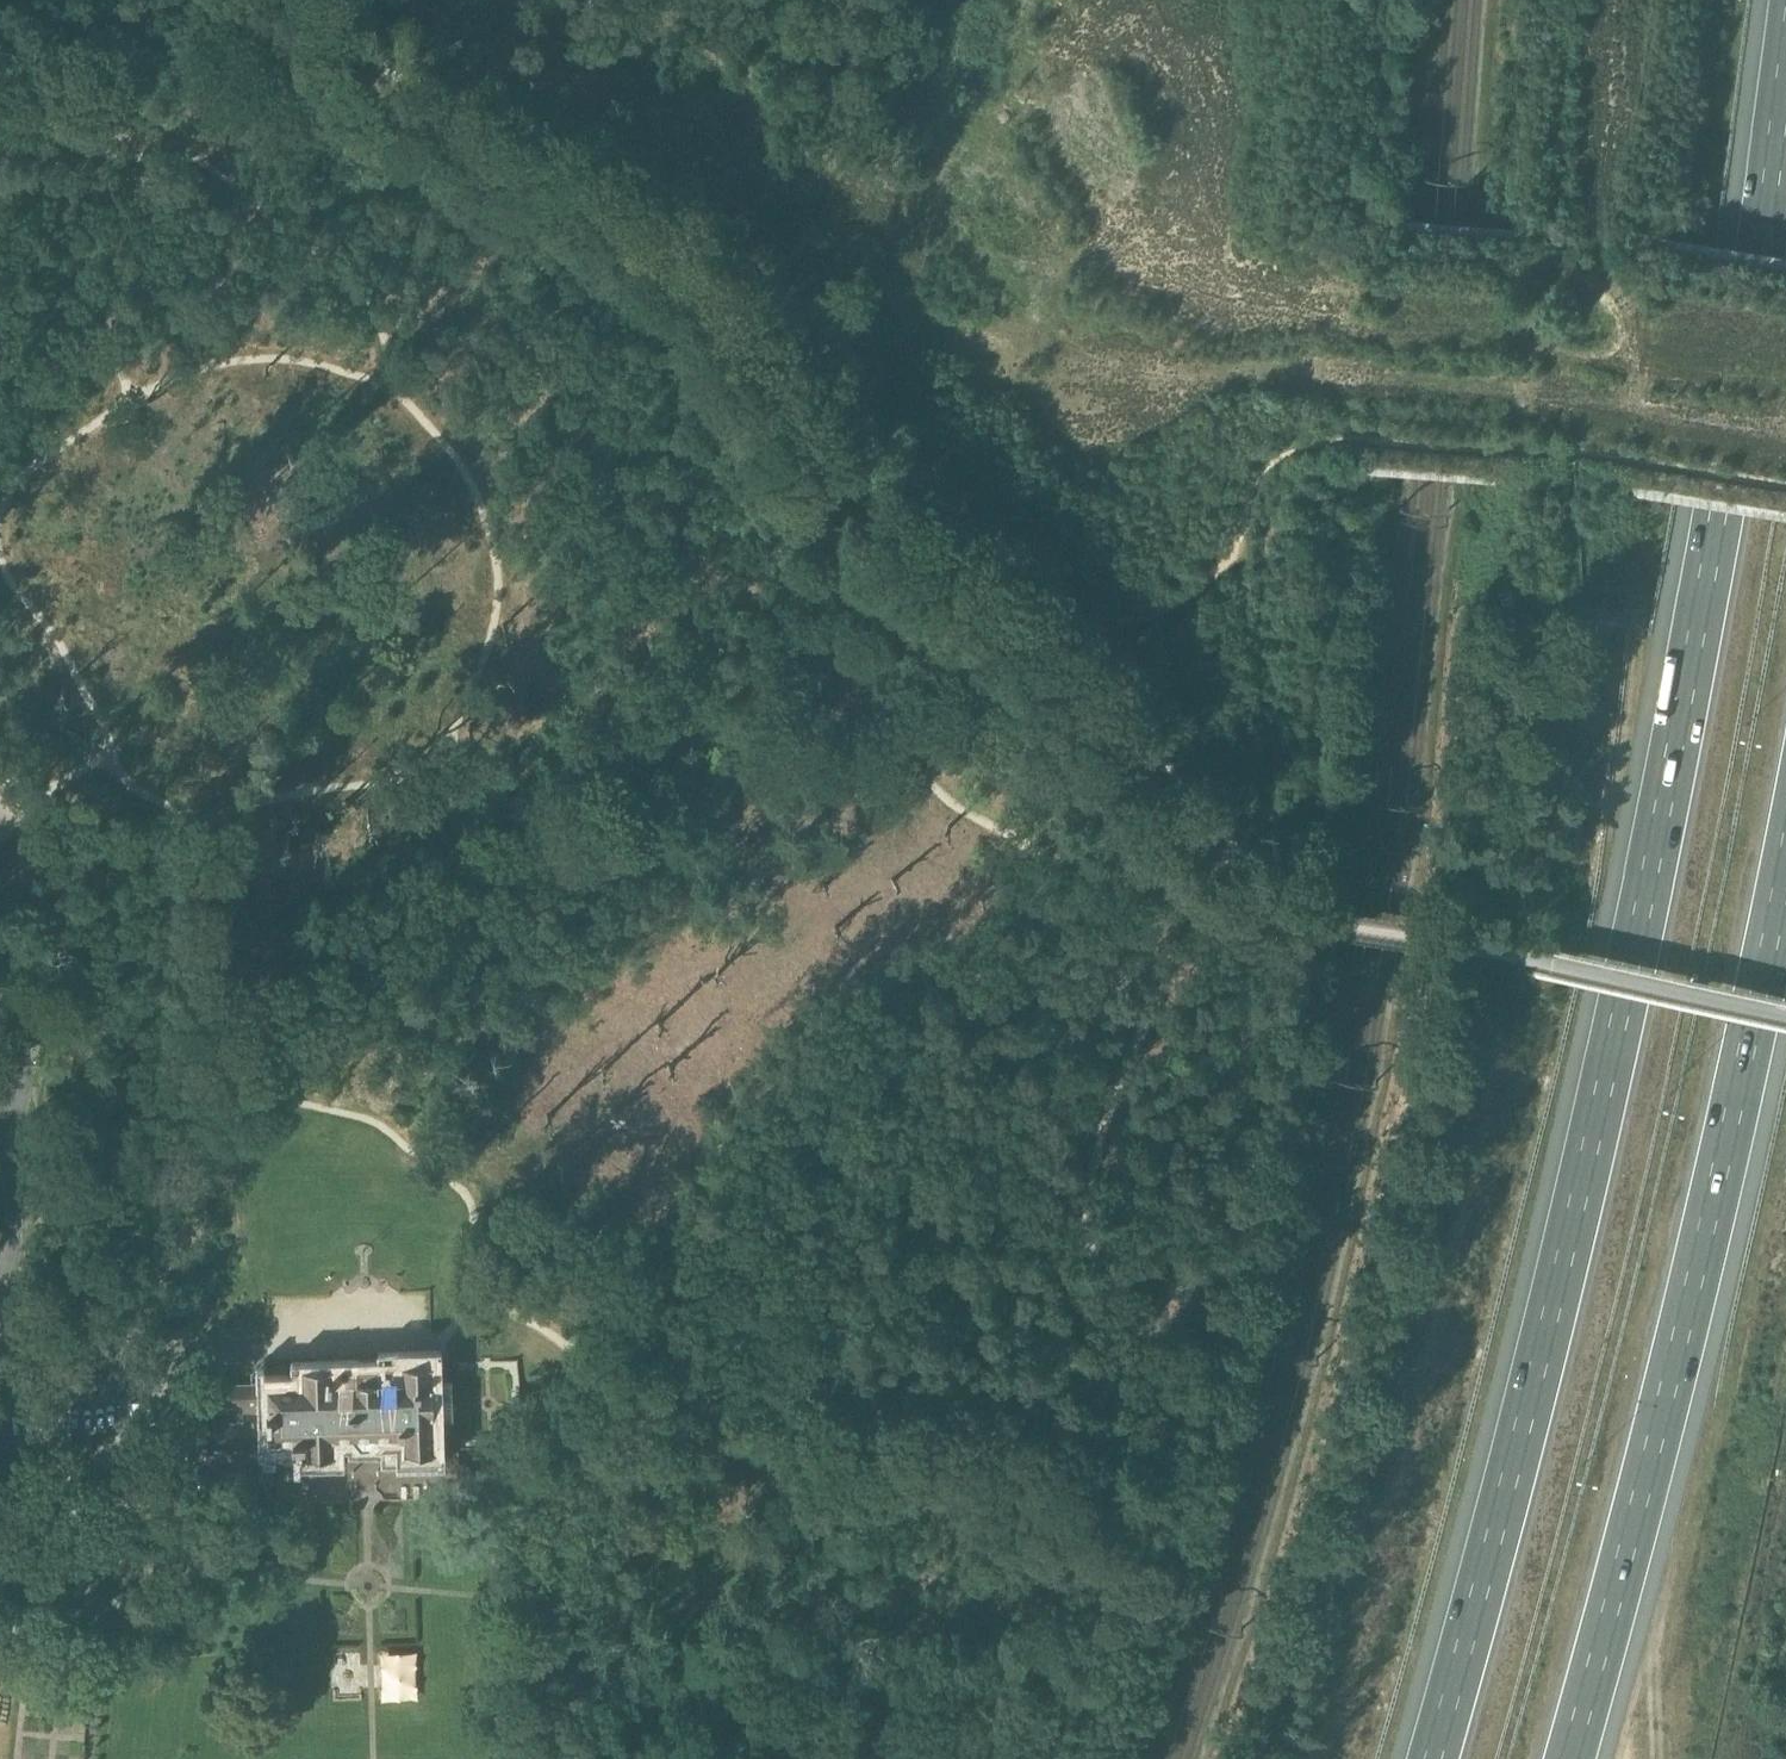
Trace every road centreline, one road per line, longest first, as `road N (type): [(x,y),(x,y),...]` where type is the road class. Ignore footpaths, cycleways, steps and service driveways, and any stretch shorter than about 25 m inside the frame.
road 1 (motorway): [(1785,56),(1718,508),(1640,918),(1562,1262),(1433,1758)]
road 2 (motorway): [(1569,1758),(1638,1514),(1785,868)]
road 3 (track): [(1657,1758),(1638,1514)]

